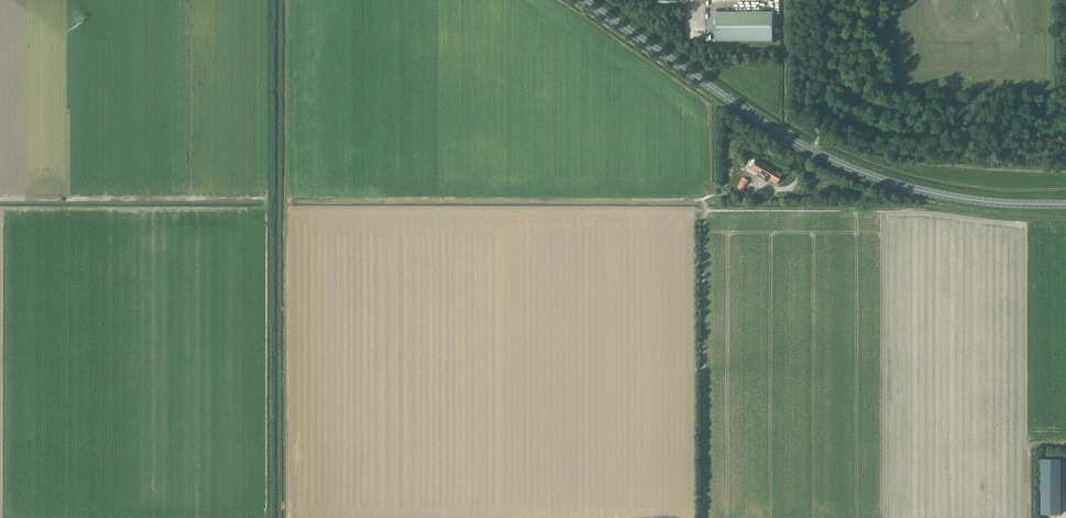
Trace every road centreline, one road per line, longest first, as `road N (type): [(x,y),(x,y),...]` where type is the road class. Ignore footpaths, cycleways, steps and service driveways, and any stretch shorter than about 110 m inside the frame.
road 1 (secondary): [(1065,204),(949,196),(845,166),(766,125),(584,0)]
road 2 (track): [(809,124),(788,118),(787,0)]

